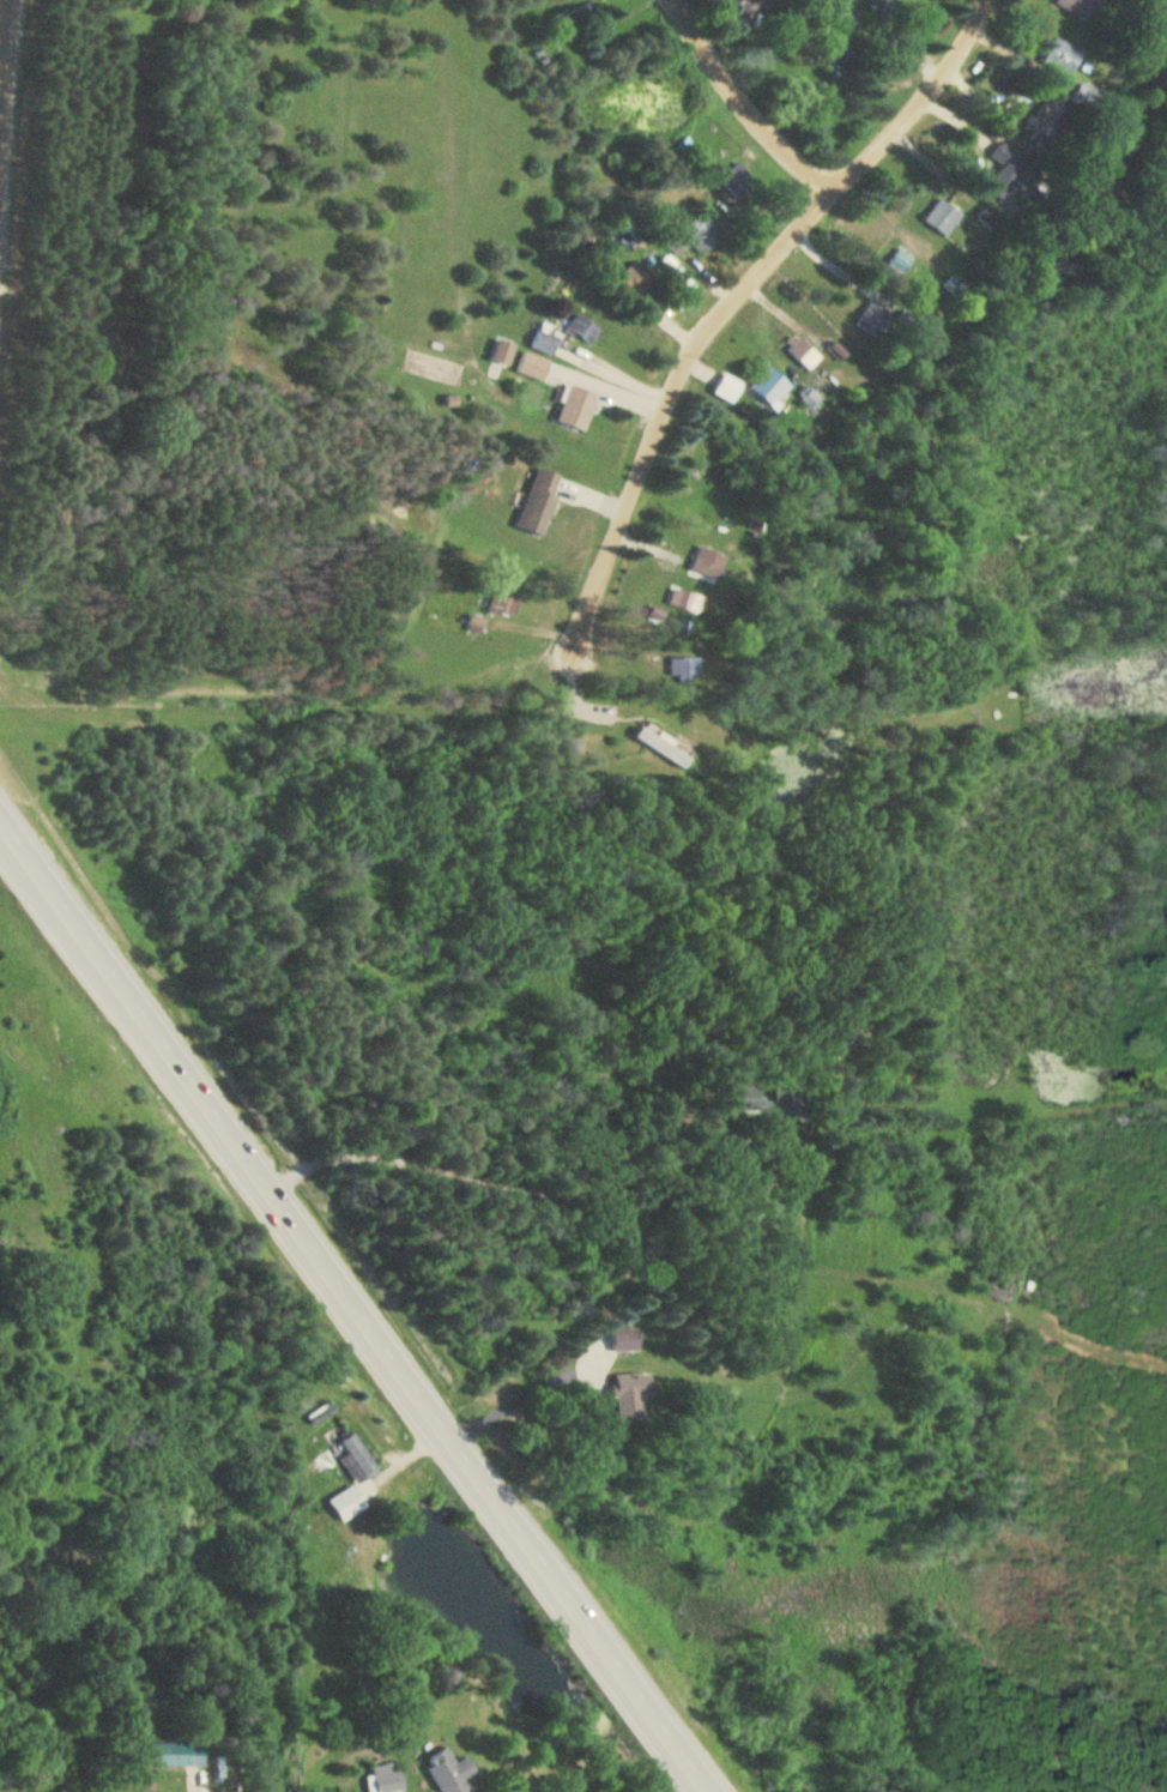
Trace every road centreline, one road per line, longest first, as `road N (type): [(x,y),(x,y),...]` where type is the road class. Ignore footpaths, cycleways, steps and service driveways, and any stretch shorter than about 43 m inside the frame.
road 1 (primary): [(708,1791),(0,823)]
road 2 (residential): [(585,623),(679,378),(740,289),(967,44),(982,0)]
road 3 (residential): [(678,0),(749,110),(832,188)]
road 4 (residential): [(0,196),(16,0)]

